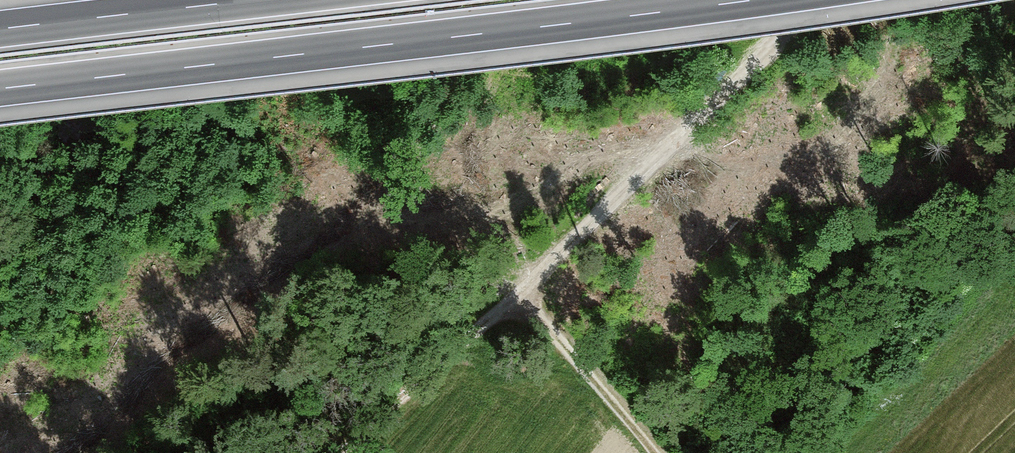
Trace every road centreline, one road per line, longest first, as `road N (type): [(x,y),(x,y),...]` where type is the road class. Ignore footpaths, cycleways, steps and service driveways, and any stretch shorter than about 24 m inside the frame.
road 1 (motorway): [(0,89),(753,0)]
road 2 (track): [(341,452),(785,39)]
road 3 (track): [(548,0),(494,81),(473,175),(476,208),(486,244),(517,295),(651,452)]
road 4 (motorway): [(249,0),(0,29)]

